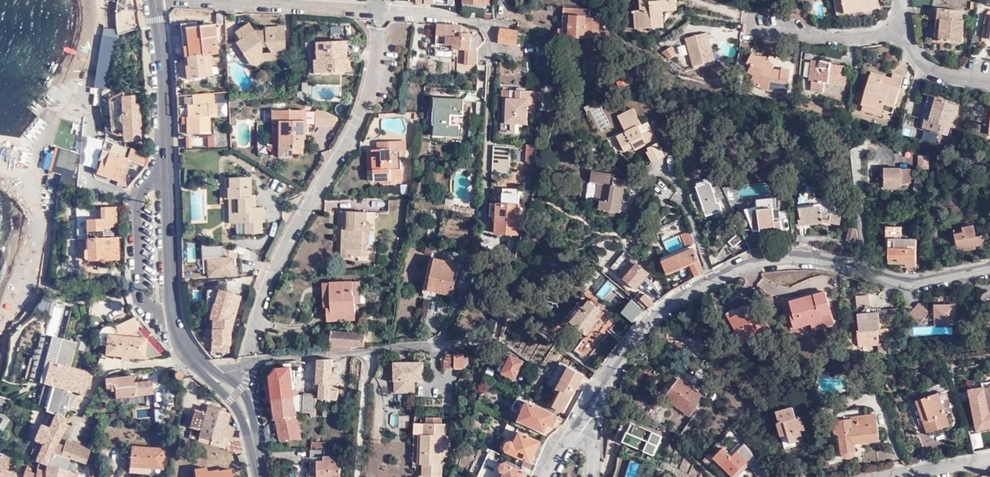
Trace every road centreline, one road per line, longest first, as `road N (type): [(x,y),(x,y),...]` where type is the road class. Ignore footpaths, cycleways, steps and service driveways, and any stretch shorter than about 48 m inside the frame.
road 1 (residential): [(989,270),(921,285),(823,262),(751,264),(692,286),(615,359),(589,411)]
road 2 (residential): [(253,349),(265,287),(373,90),(382,8)]
road 3 (tertiary): [(155,0),(174,315),(190,353)]
road 4 (residential): [(436,344),(242,366)]
road 5 (residential): [(382,8),(200,0)]
road 6 (residential): [(851,476),(989,456)]
road 7 (residential): [(782,36),(906,31)]

